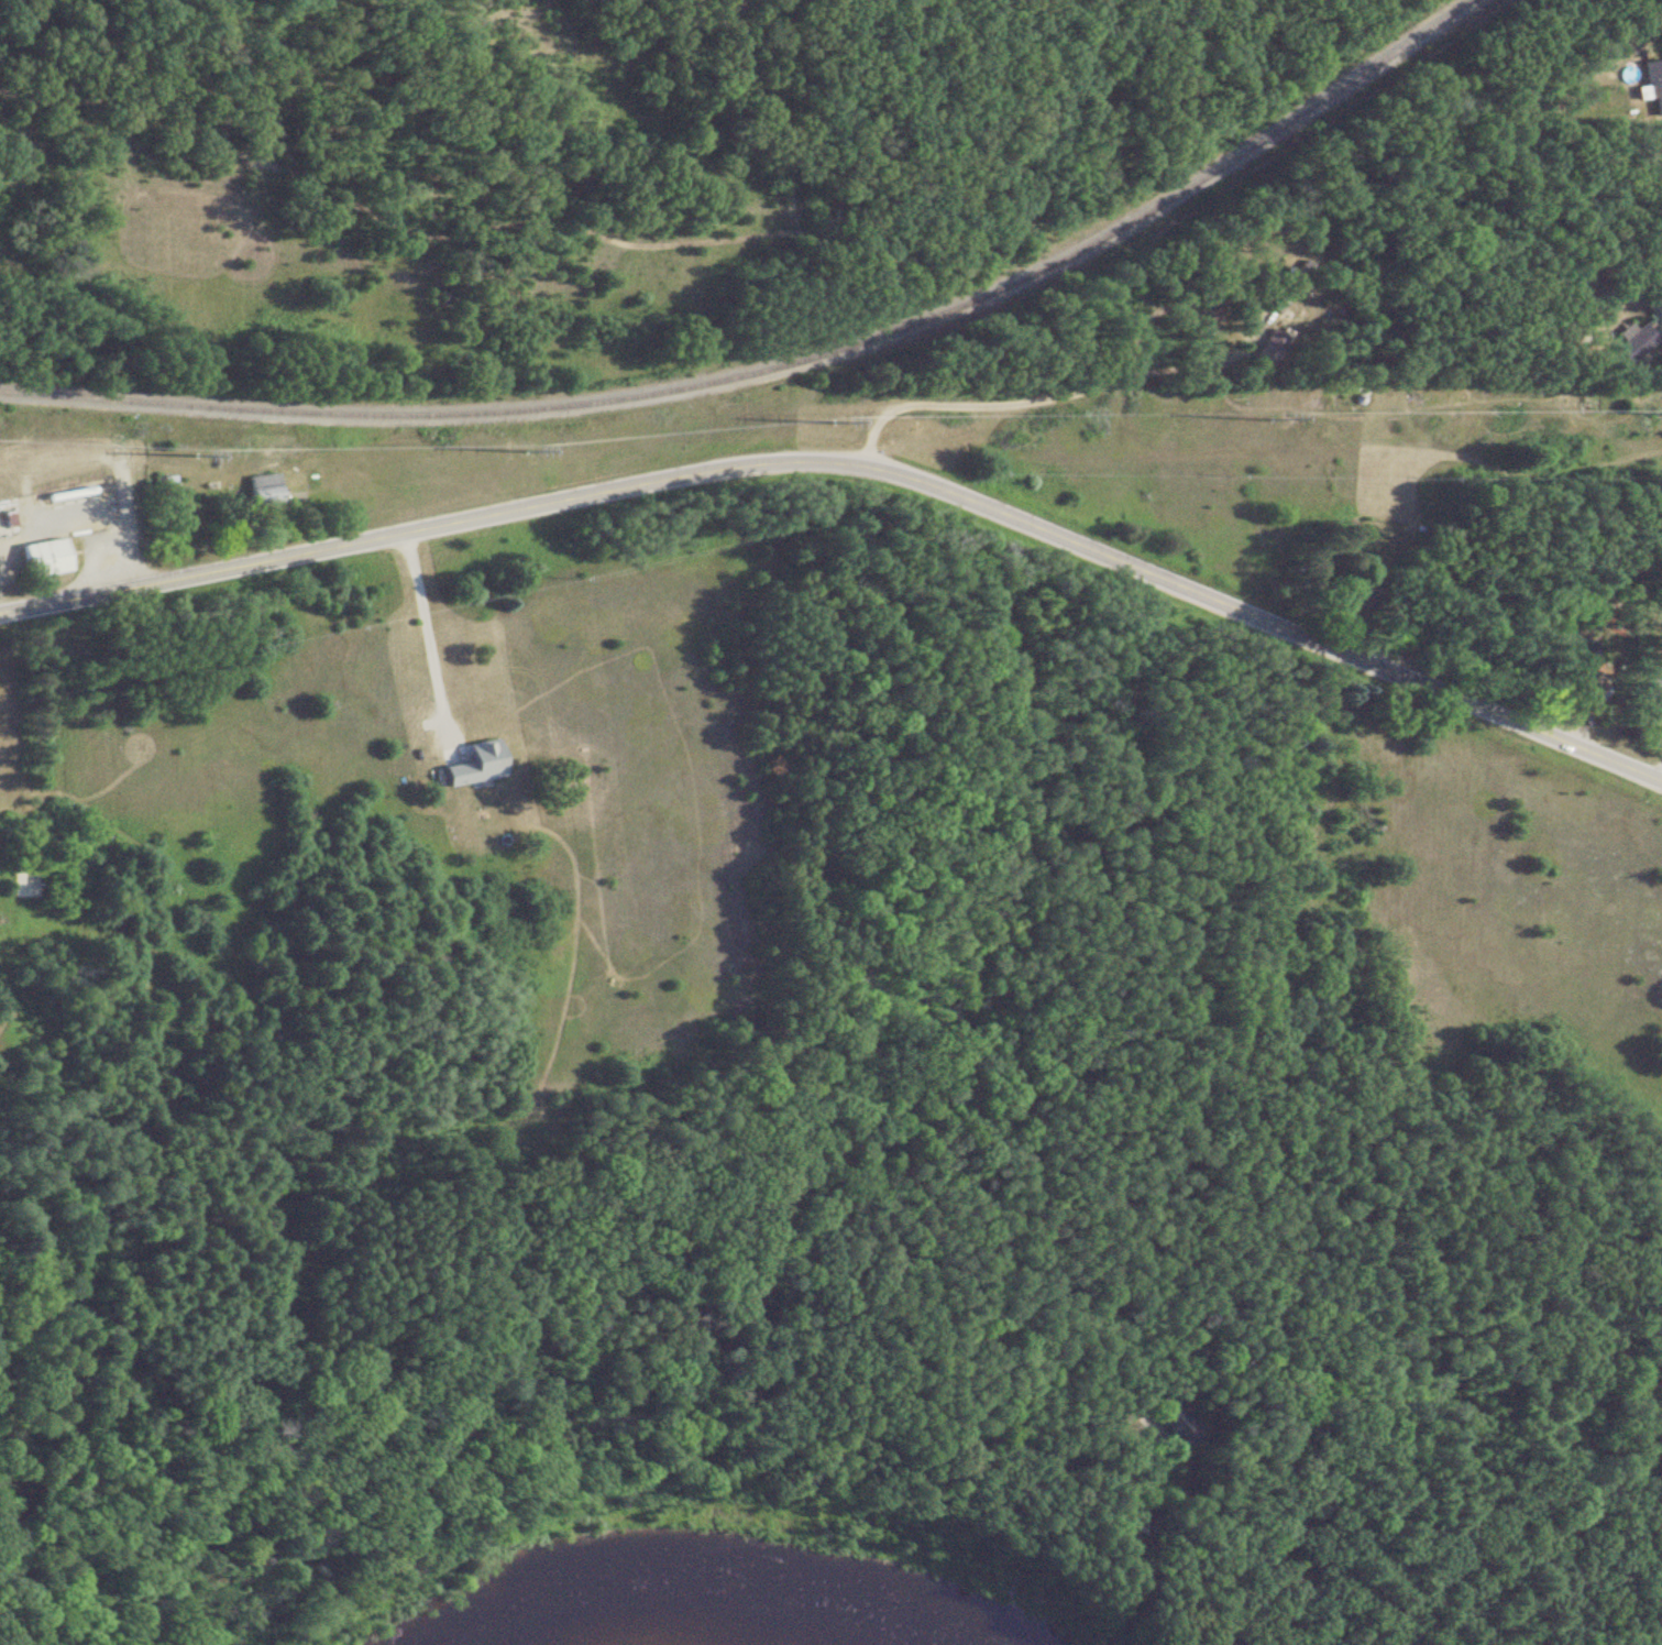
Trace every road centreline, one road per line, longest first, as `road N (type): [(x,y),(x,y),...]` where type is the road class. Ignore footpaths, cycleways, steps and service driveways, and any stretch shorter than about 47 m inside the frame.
road 1 (tertiary): [(0,609),(728,468),(834,461),(929,484),(1661,774)]

